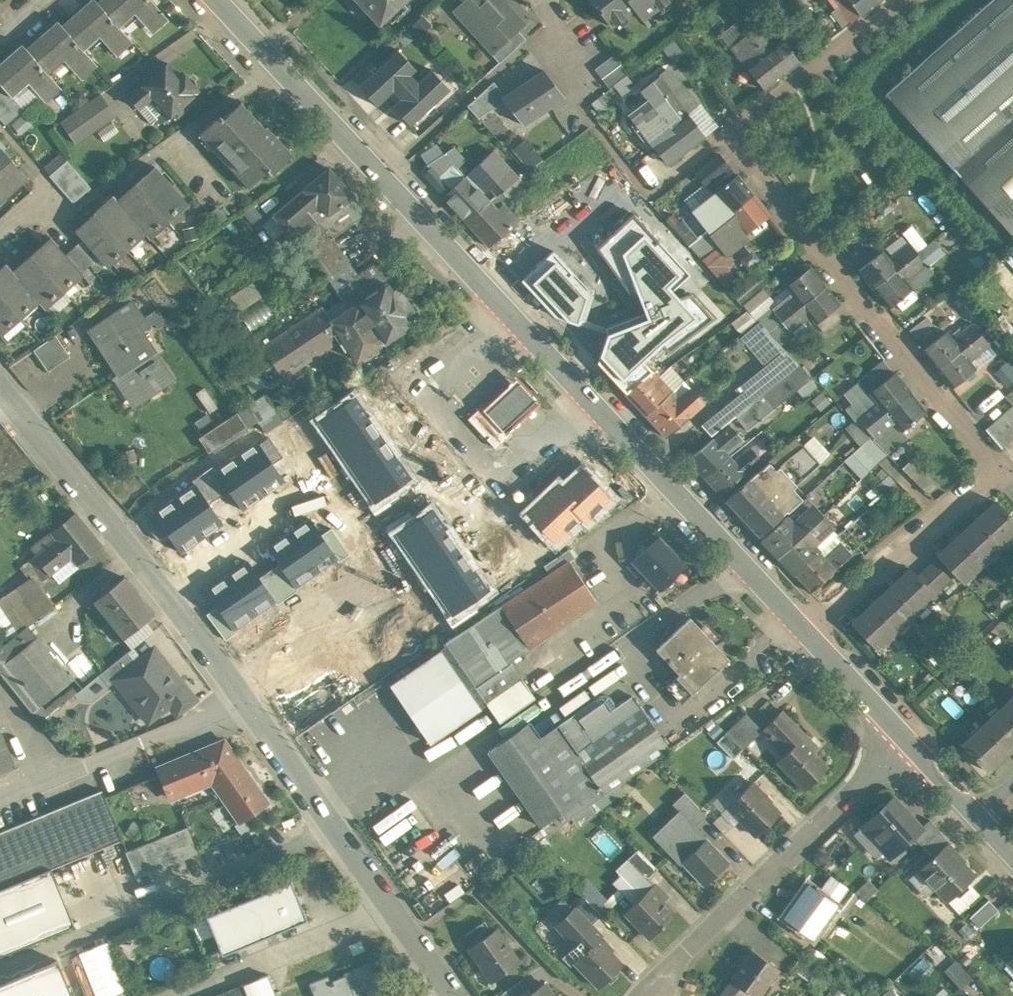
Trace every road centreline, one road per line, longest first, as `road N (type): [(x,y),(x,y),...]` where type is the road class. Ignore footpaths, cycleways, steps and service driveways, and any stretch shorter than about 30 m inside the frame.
road 1 (tertiary): [(234,0),(803,622)]
road 2 (residential): [(0,386),(275,722),(467,995)]
road 3 (residential): [(1004,465),(731,132)]
road 4 (residential): [(906,733),(681,956),(653,995)]
road 5 (residential): [(803,622),(1004,465)]
road 6 (residential): [(731,132),(900,0)]
road 7 (tertiary): [(803,622),(906,733)]

